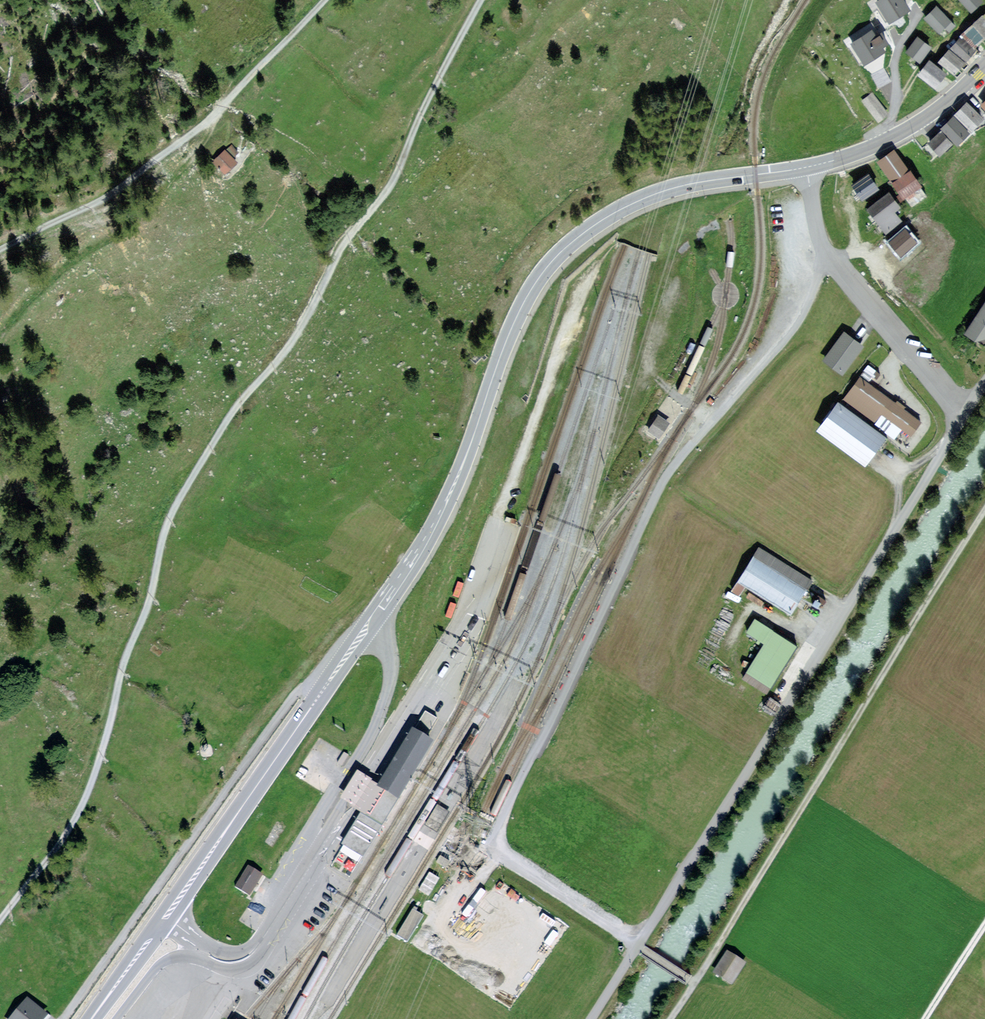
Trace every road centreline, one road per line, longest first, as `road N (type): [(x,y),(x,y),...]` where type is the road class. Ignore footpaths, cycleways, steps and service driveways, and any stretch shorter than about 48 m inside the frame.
road 1 (primary): [(806,168),(648,196),(552,260),(520,308),(454,484),(410,566),(91,1018)]
road 2 (track): [(0,920),(86,794),(120,662),(176,500),(234,403),(277,360),(308,311),(346,237),(383,194),(482,0)]
road 3 (unclassified): [(637,946),(484,849),(659,488),(792,329),(824,258)]
road 4 (unclassified): [(984,380),(637,946)]
road 5 (track): [(692,983),(984,507)]
road 6 (track): [(322,0),(195,131),(128,179),(0,244)]
road 7 (primary): [(984,66),(890,140),(806,168)]

